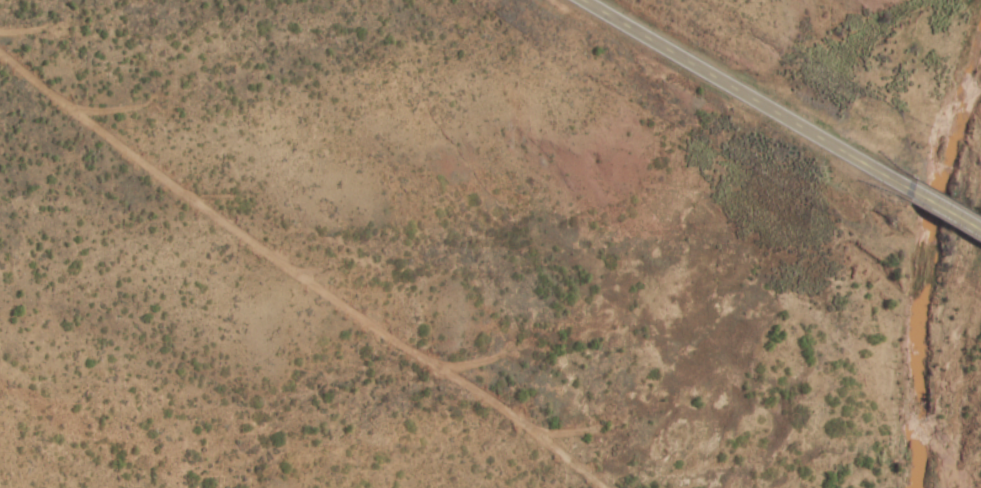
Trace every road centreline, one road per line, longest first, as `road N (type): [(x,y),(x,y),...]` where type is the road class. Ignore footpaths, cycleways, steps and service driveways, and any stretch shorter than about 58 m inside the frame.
road 1 (primary): [(910,190),(582,0)]

